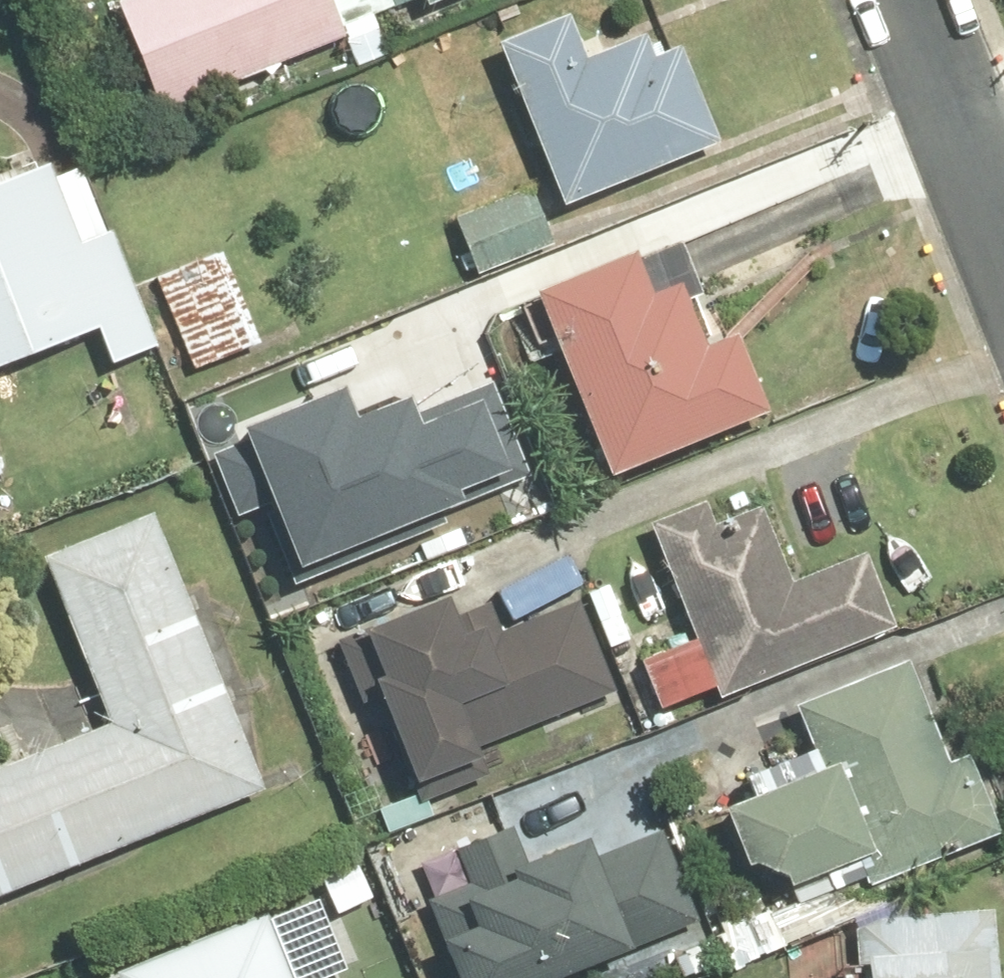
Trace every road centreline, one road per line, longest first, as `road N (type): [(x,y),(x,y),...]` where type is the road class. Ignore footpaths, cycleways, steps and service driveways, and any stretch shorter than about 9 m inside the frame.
road 1 (residential): [(919,0),(1003,212)]

